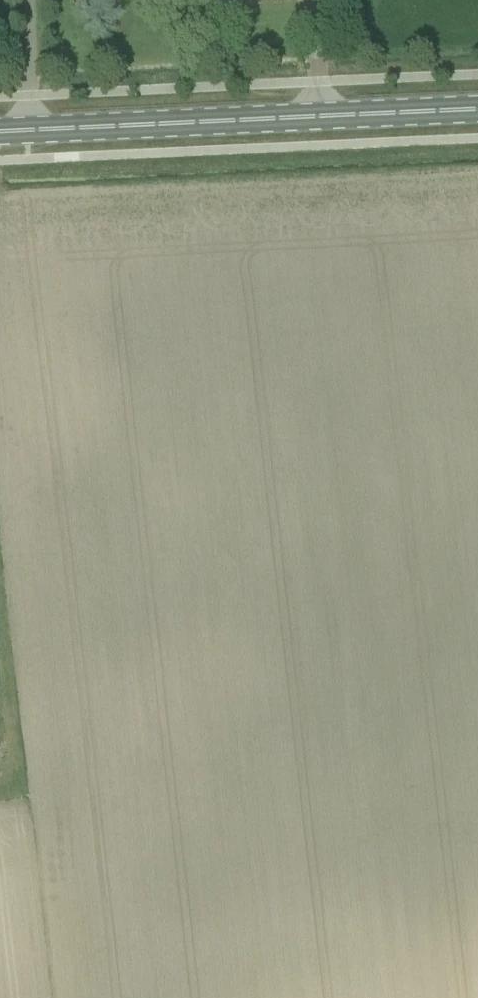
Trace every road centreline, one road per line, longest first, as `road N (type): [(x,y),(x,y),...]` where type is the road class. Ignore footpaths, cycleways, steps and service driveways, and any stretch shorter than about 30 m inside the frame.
road 1 (primary): [(0,131),(477,108)]

